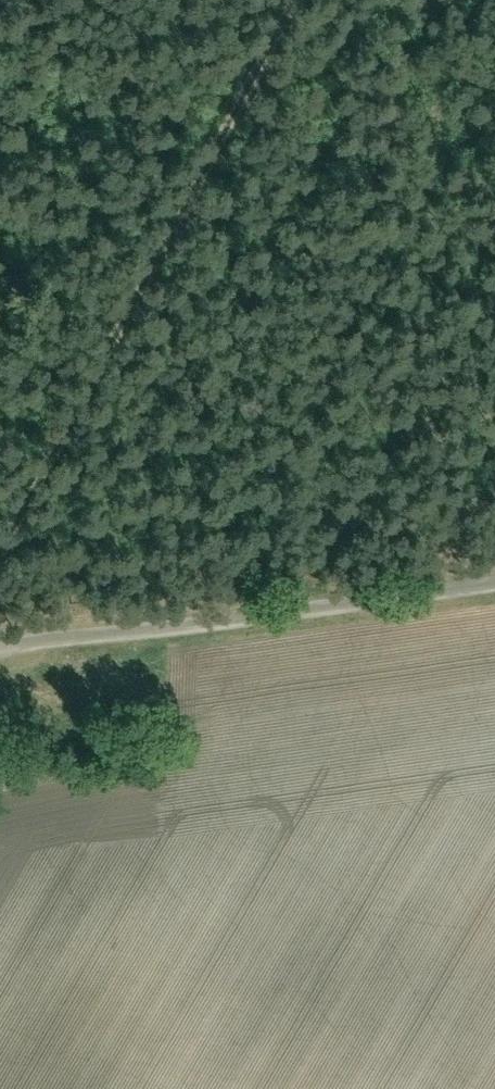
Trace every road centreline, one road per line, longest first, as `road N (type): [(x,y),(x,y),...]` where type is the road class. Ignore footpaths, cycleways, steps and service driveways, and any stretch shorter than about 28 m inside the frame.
road 1 (track): [(0,649),(494,582)]

